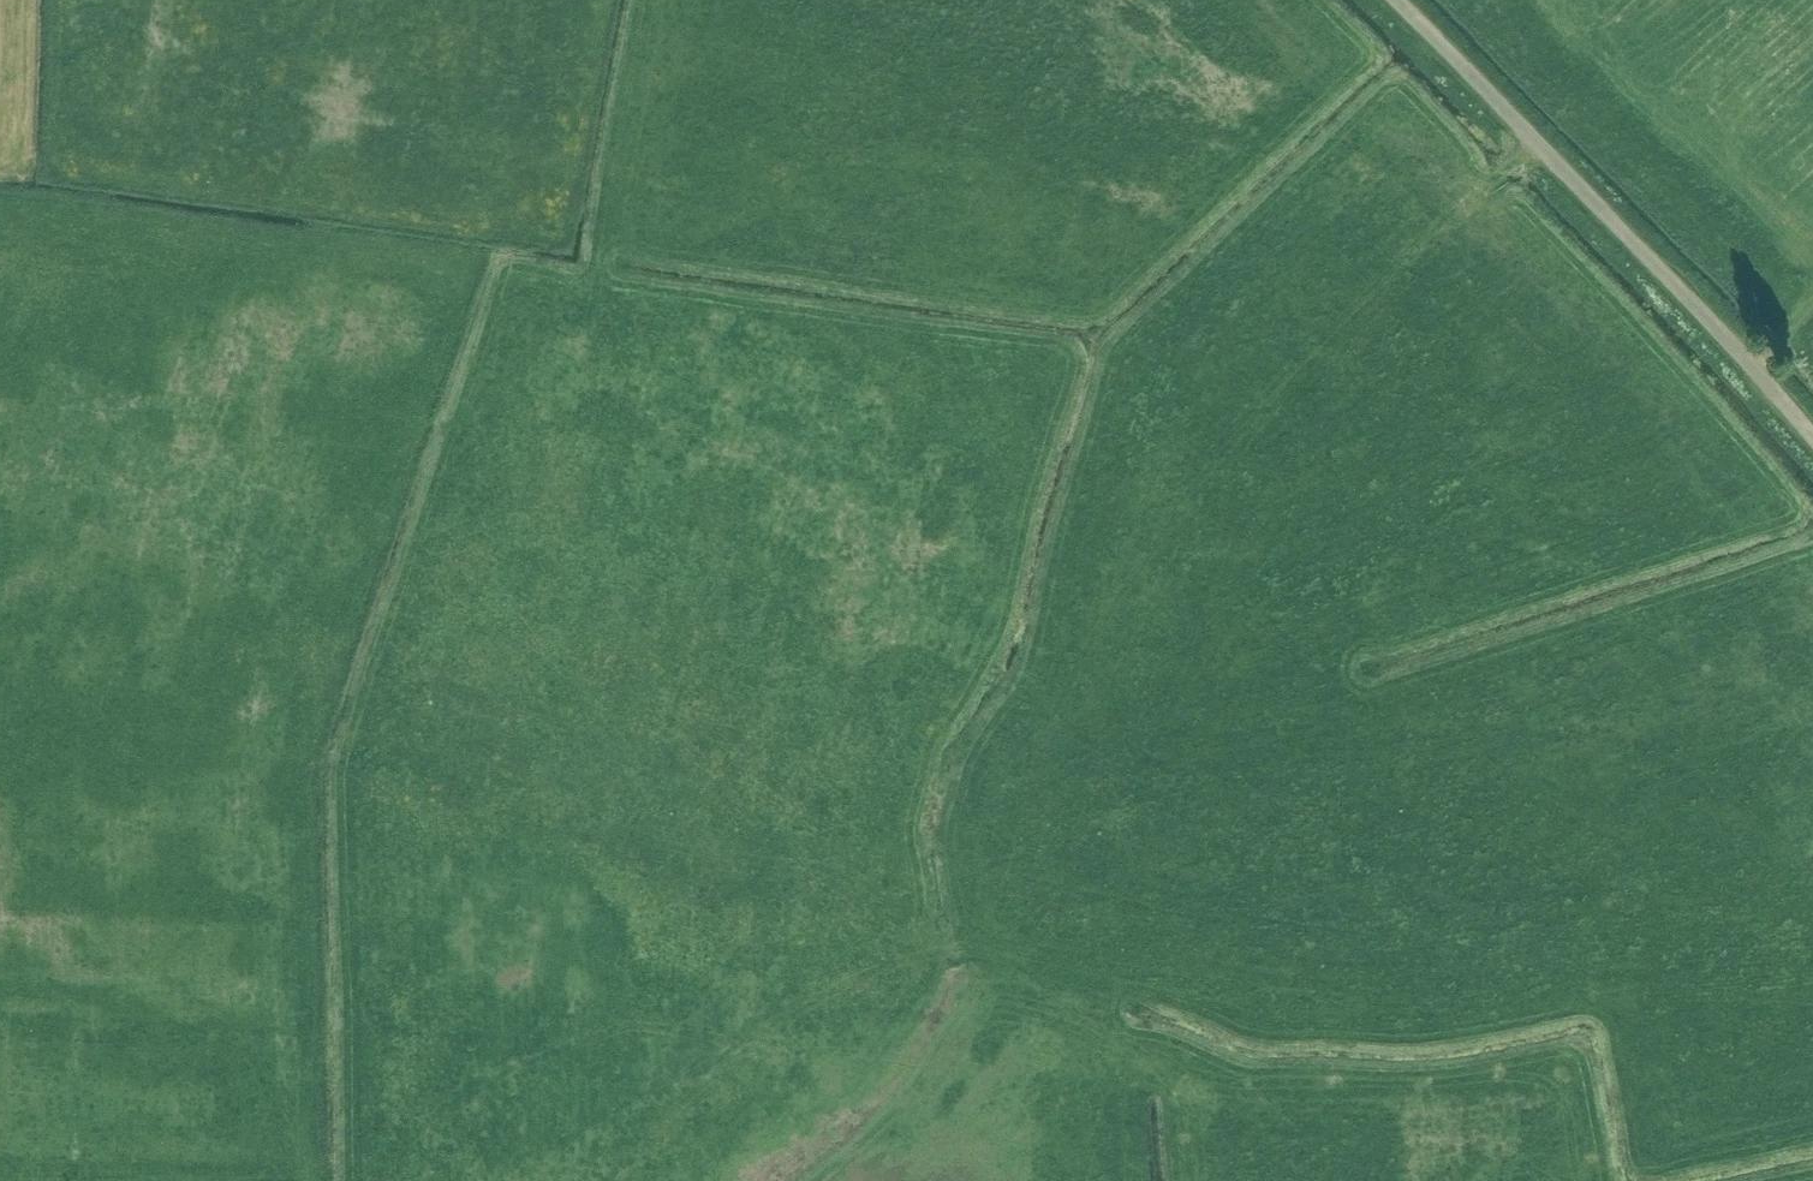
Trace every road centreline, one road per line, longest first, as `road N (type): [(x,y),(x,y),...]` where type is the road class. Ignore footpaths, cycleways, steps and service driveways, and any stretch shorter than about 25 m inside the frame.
road 1 (unclassified): [(1812,428),(1396,0)]

